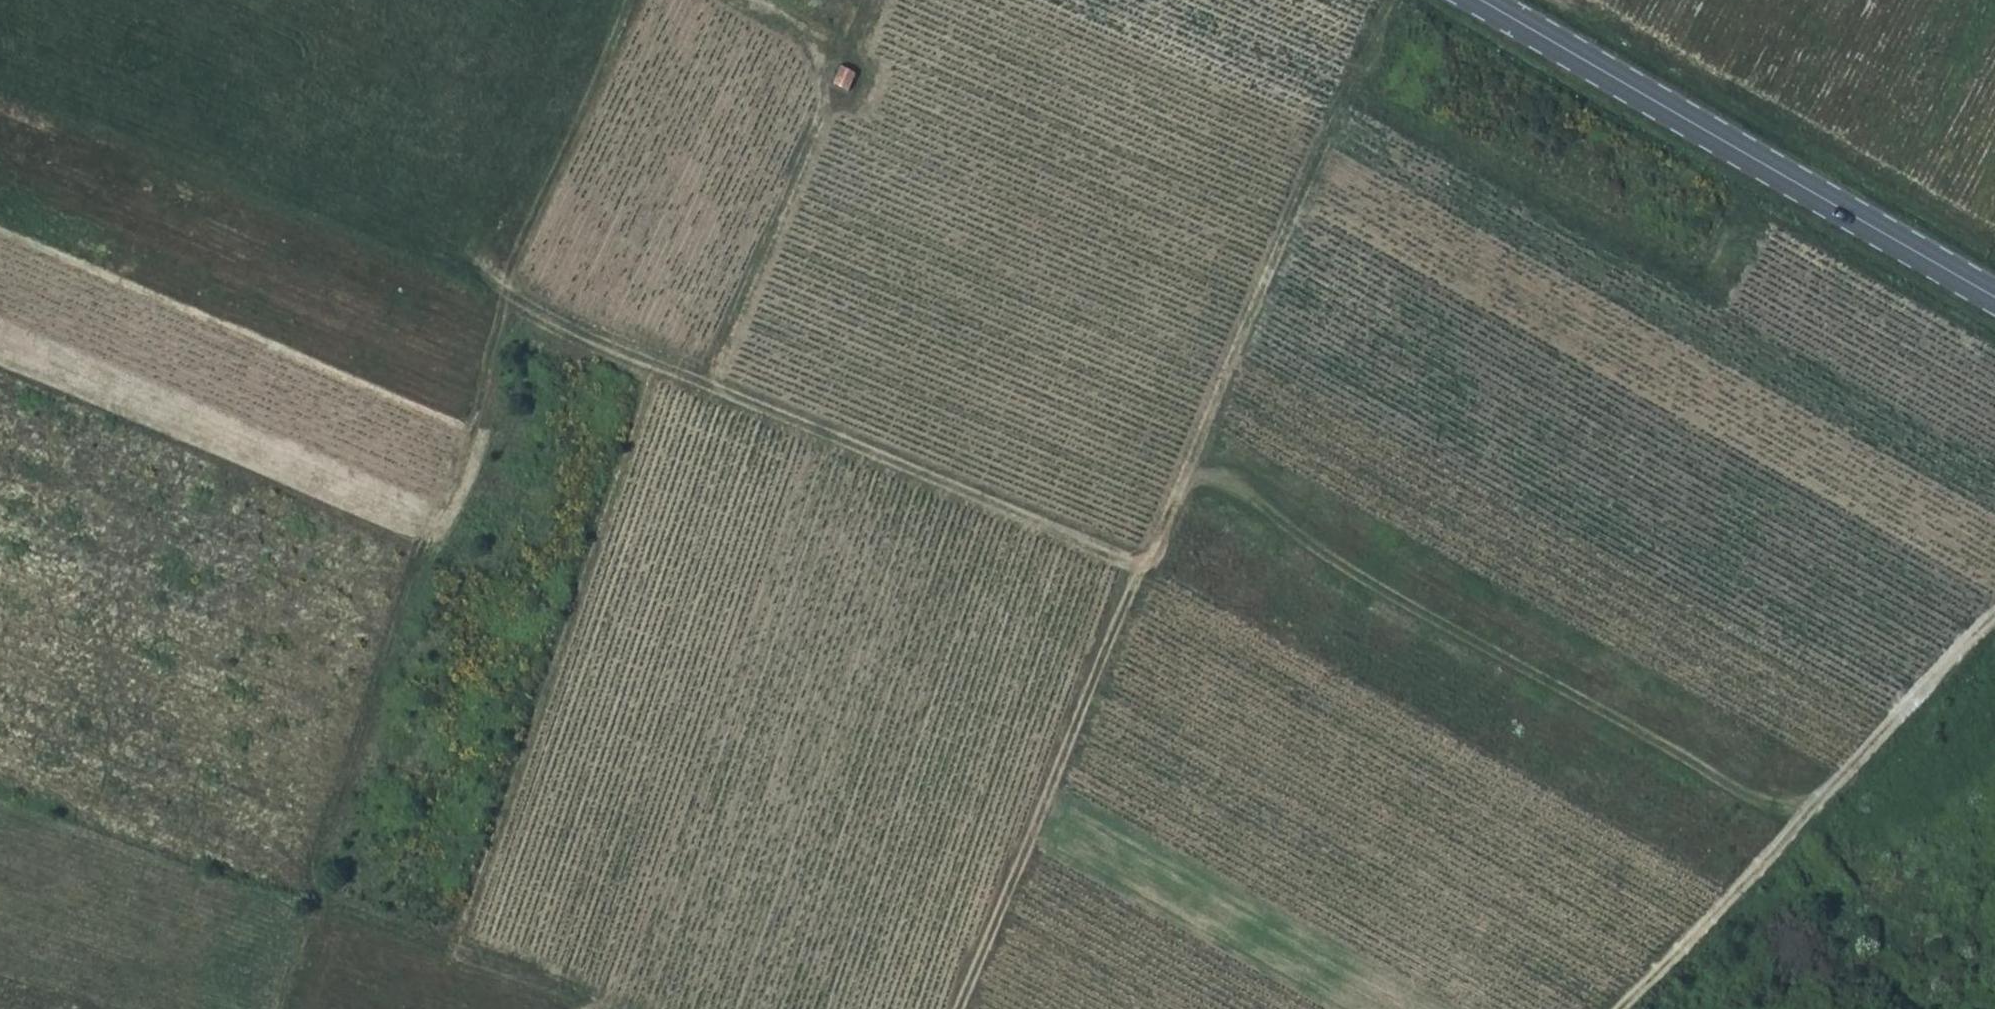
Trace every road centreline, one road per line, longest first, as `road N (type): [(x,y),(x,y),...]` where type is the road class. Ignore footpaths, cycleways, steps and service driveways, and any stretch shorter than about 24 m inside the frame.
road 1 (track): [(956,1008),(1142,560),(1390,0)]
road 2 (track): [(1142,560),(722,391),(716,364),(828,107),(818,64),(721,0)]
road 3 (secondary): [(1482,0),(1994,295)]
road 4 (track): [(1994,621),(1622,1008)]
road 5 (track): [(485,253),(522,302),(722,391)]

